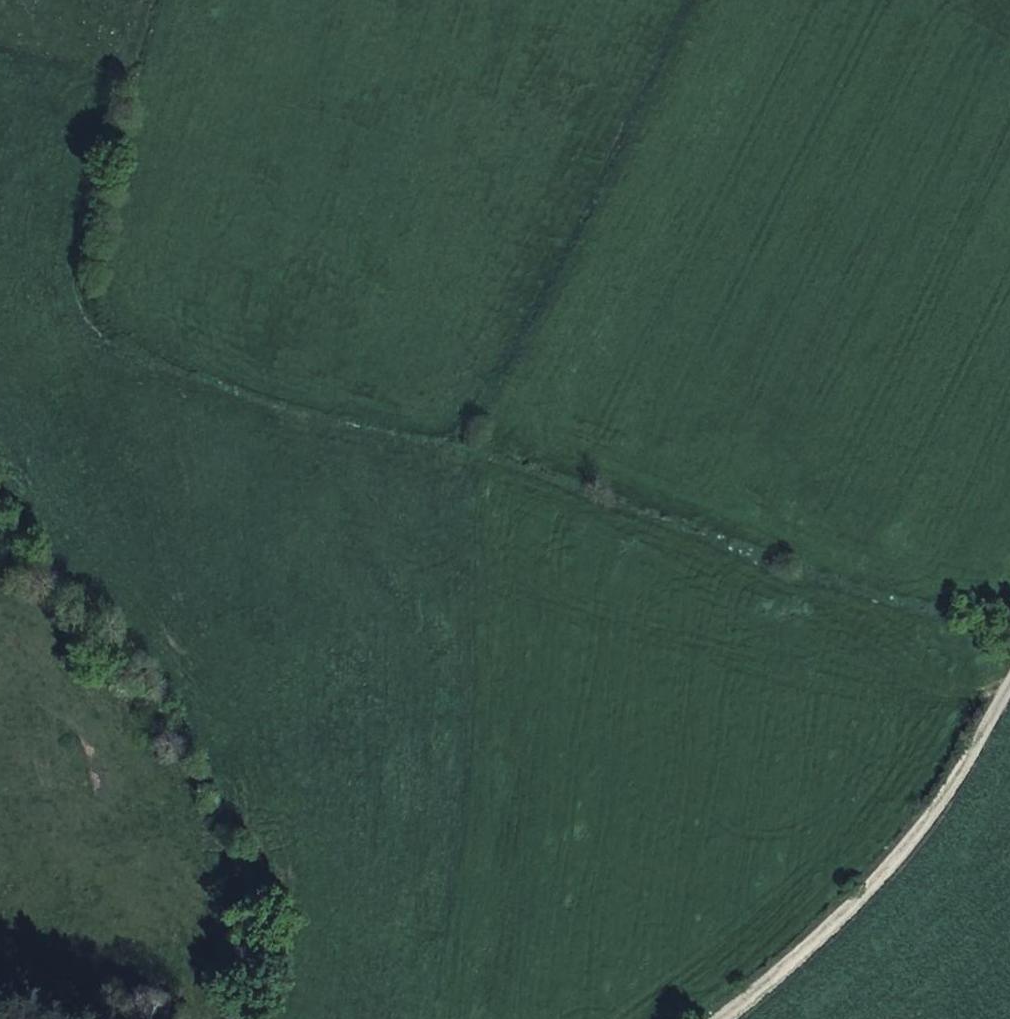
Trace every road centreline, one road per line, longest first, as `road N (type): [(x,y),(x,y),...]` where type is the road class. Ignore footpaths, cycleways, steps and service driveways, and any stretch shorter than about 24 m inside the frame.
road 1 (track): [(1009,693),(911,847),(722,1018)]

